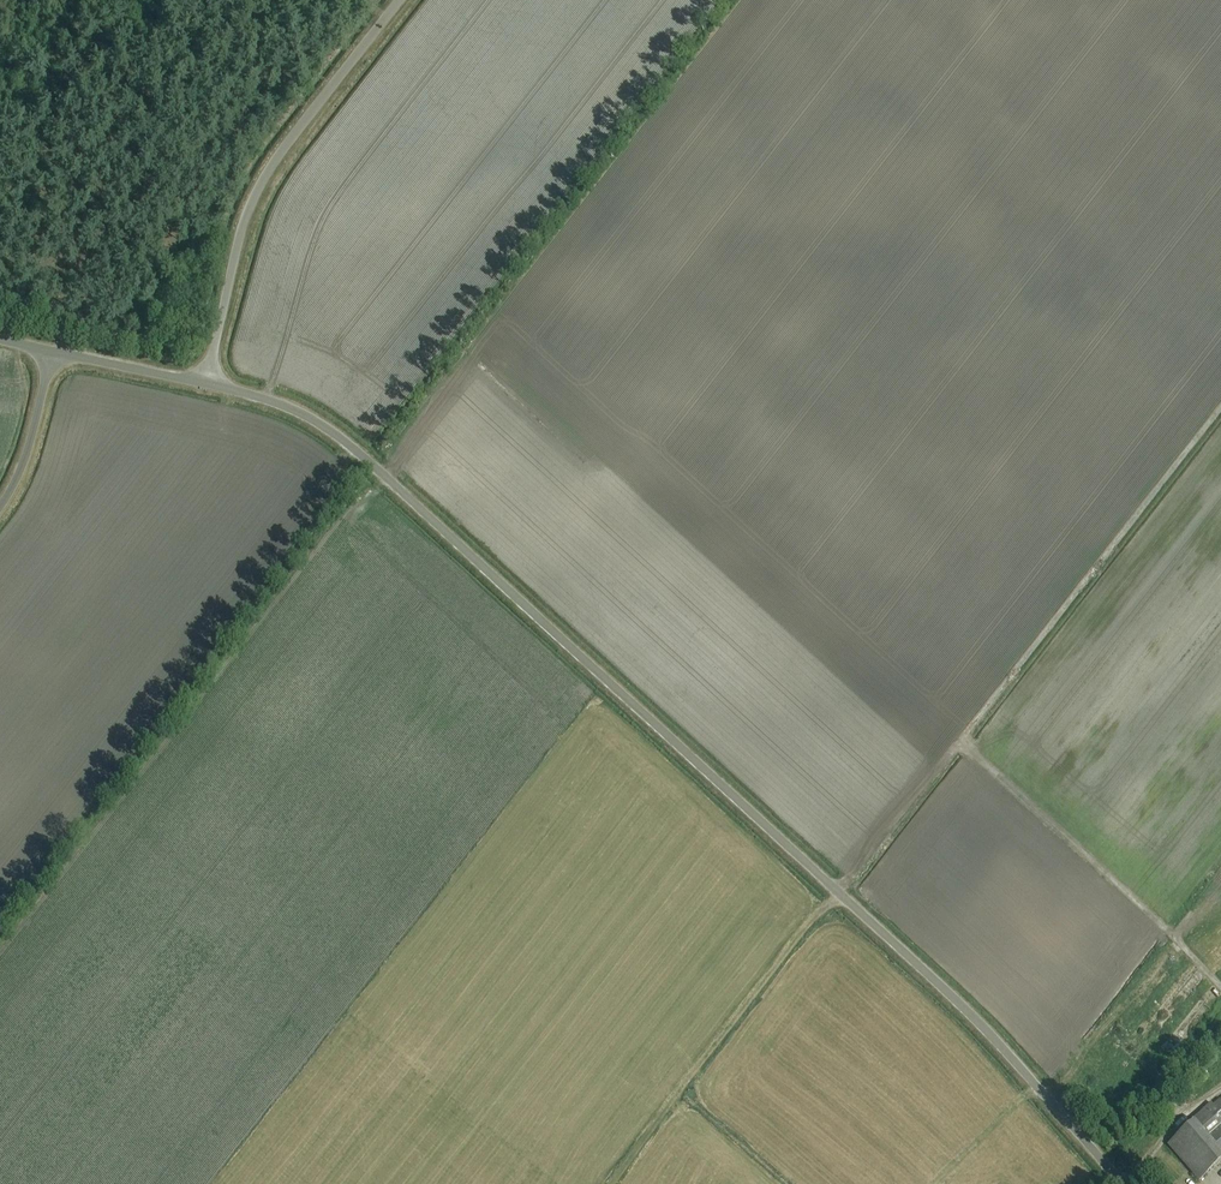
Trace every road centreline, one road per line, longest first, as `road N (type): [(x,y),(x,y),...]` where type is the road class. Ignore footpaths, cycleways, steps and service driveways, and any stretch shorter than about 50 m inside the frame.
road 1 (unclassified): [(1122,1183),(993,1038),(373,466),(285,406),(206,382)]
road 2 (unclassified): [(206,382),(248,208),(283,148),(399,0)]
road 3 (unclassified): [(0,509),(34,428),(52,352)]
road 4 (unclassified): [(206,382),(52,352)]

